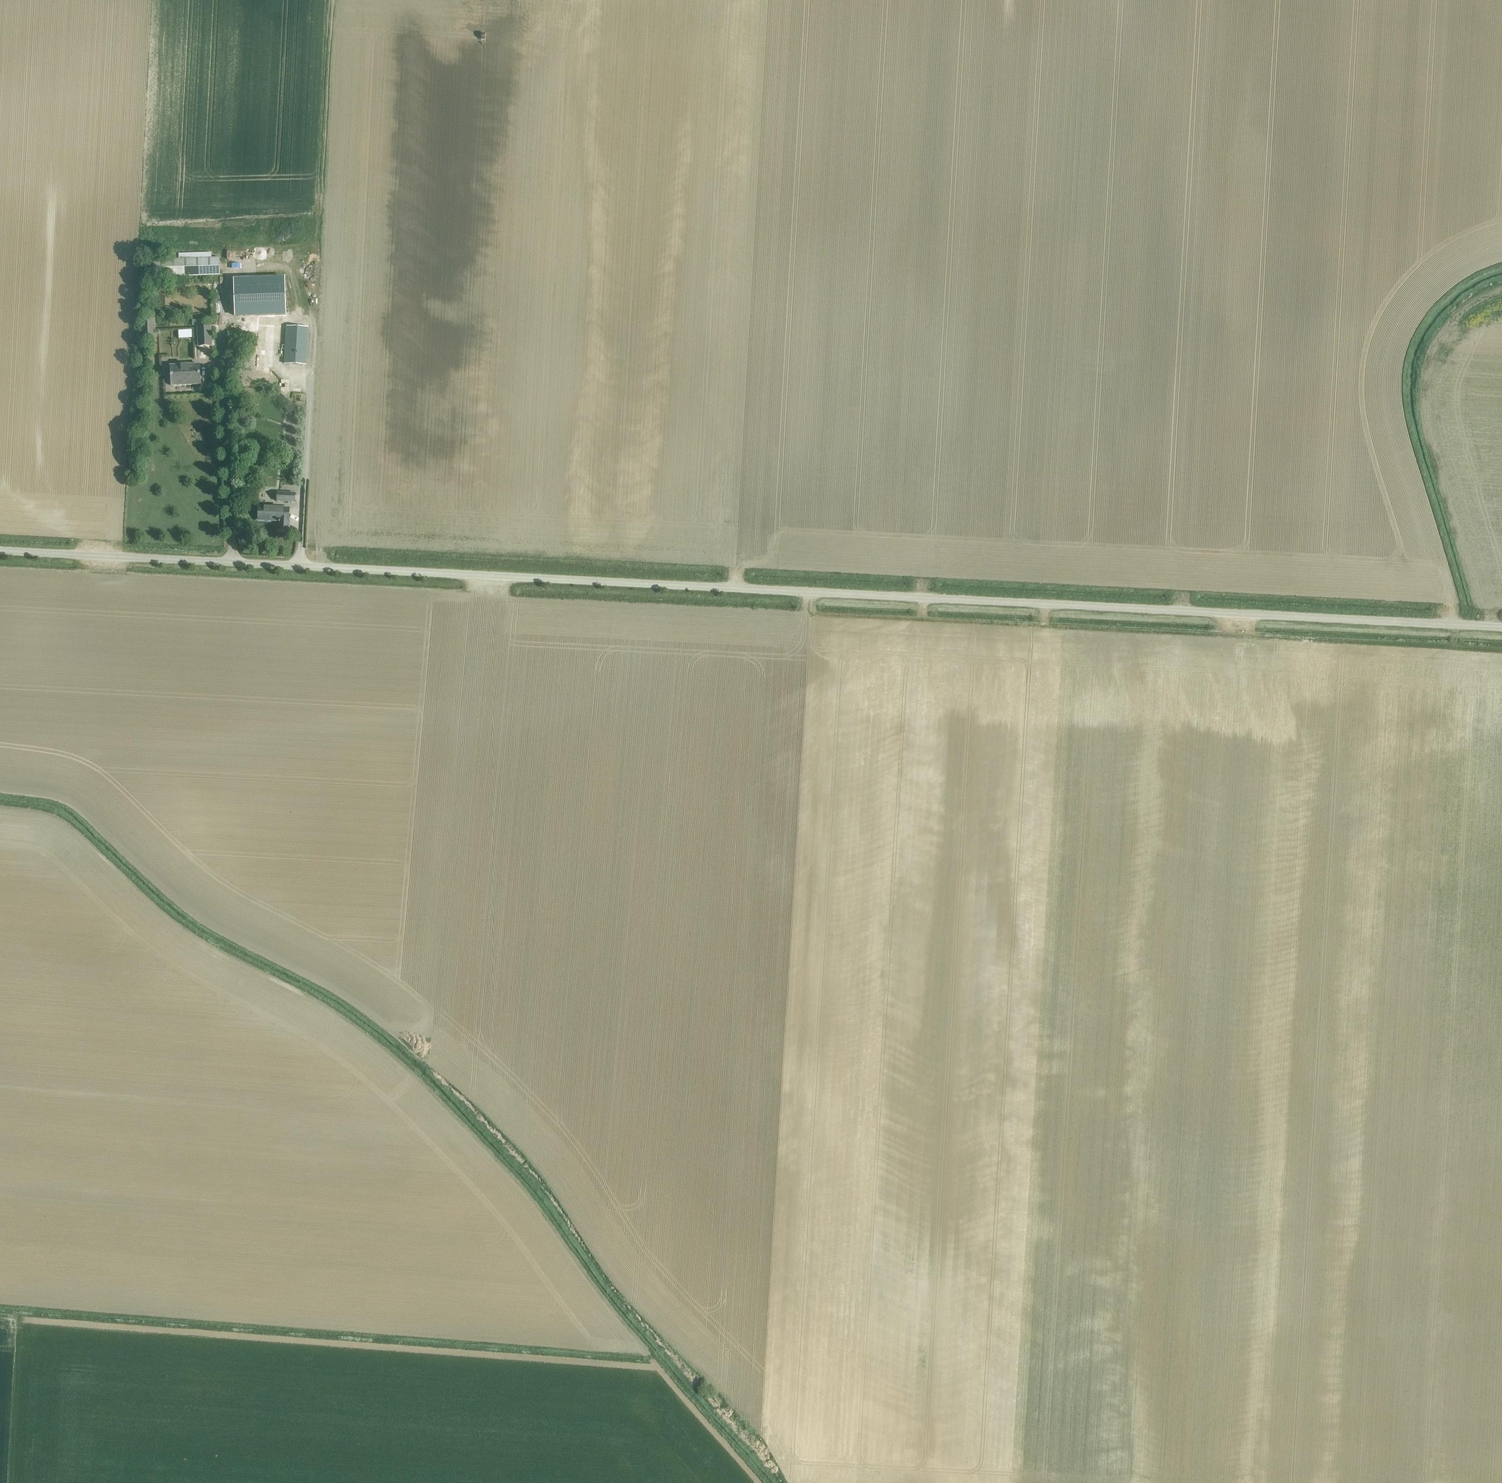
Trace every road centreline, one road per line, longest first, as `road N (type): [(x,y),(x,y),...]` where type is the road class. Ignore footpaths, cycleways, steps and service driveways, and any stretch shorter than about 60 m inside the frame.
road 1 (unclassified): [(1501,627),(0,549)]
road 2 (track): [(341,0),(322,246),(299,266),(256,269)]

